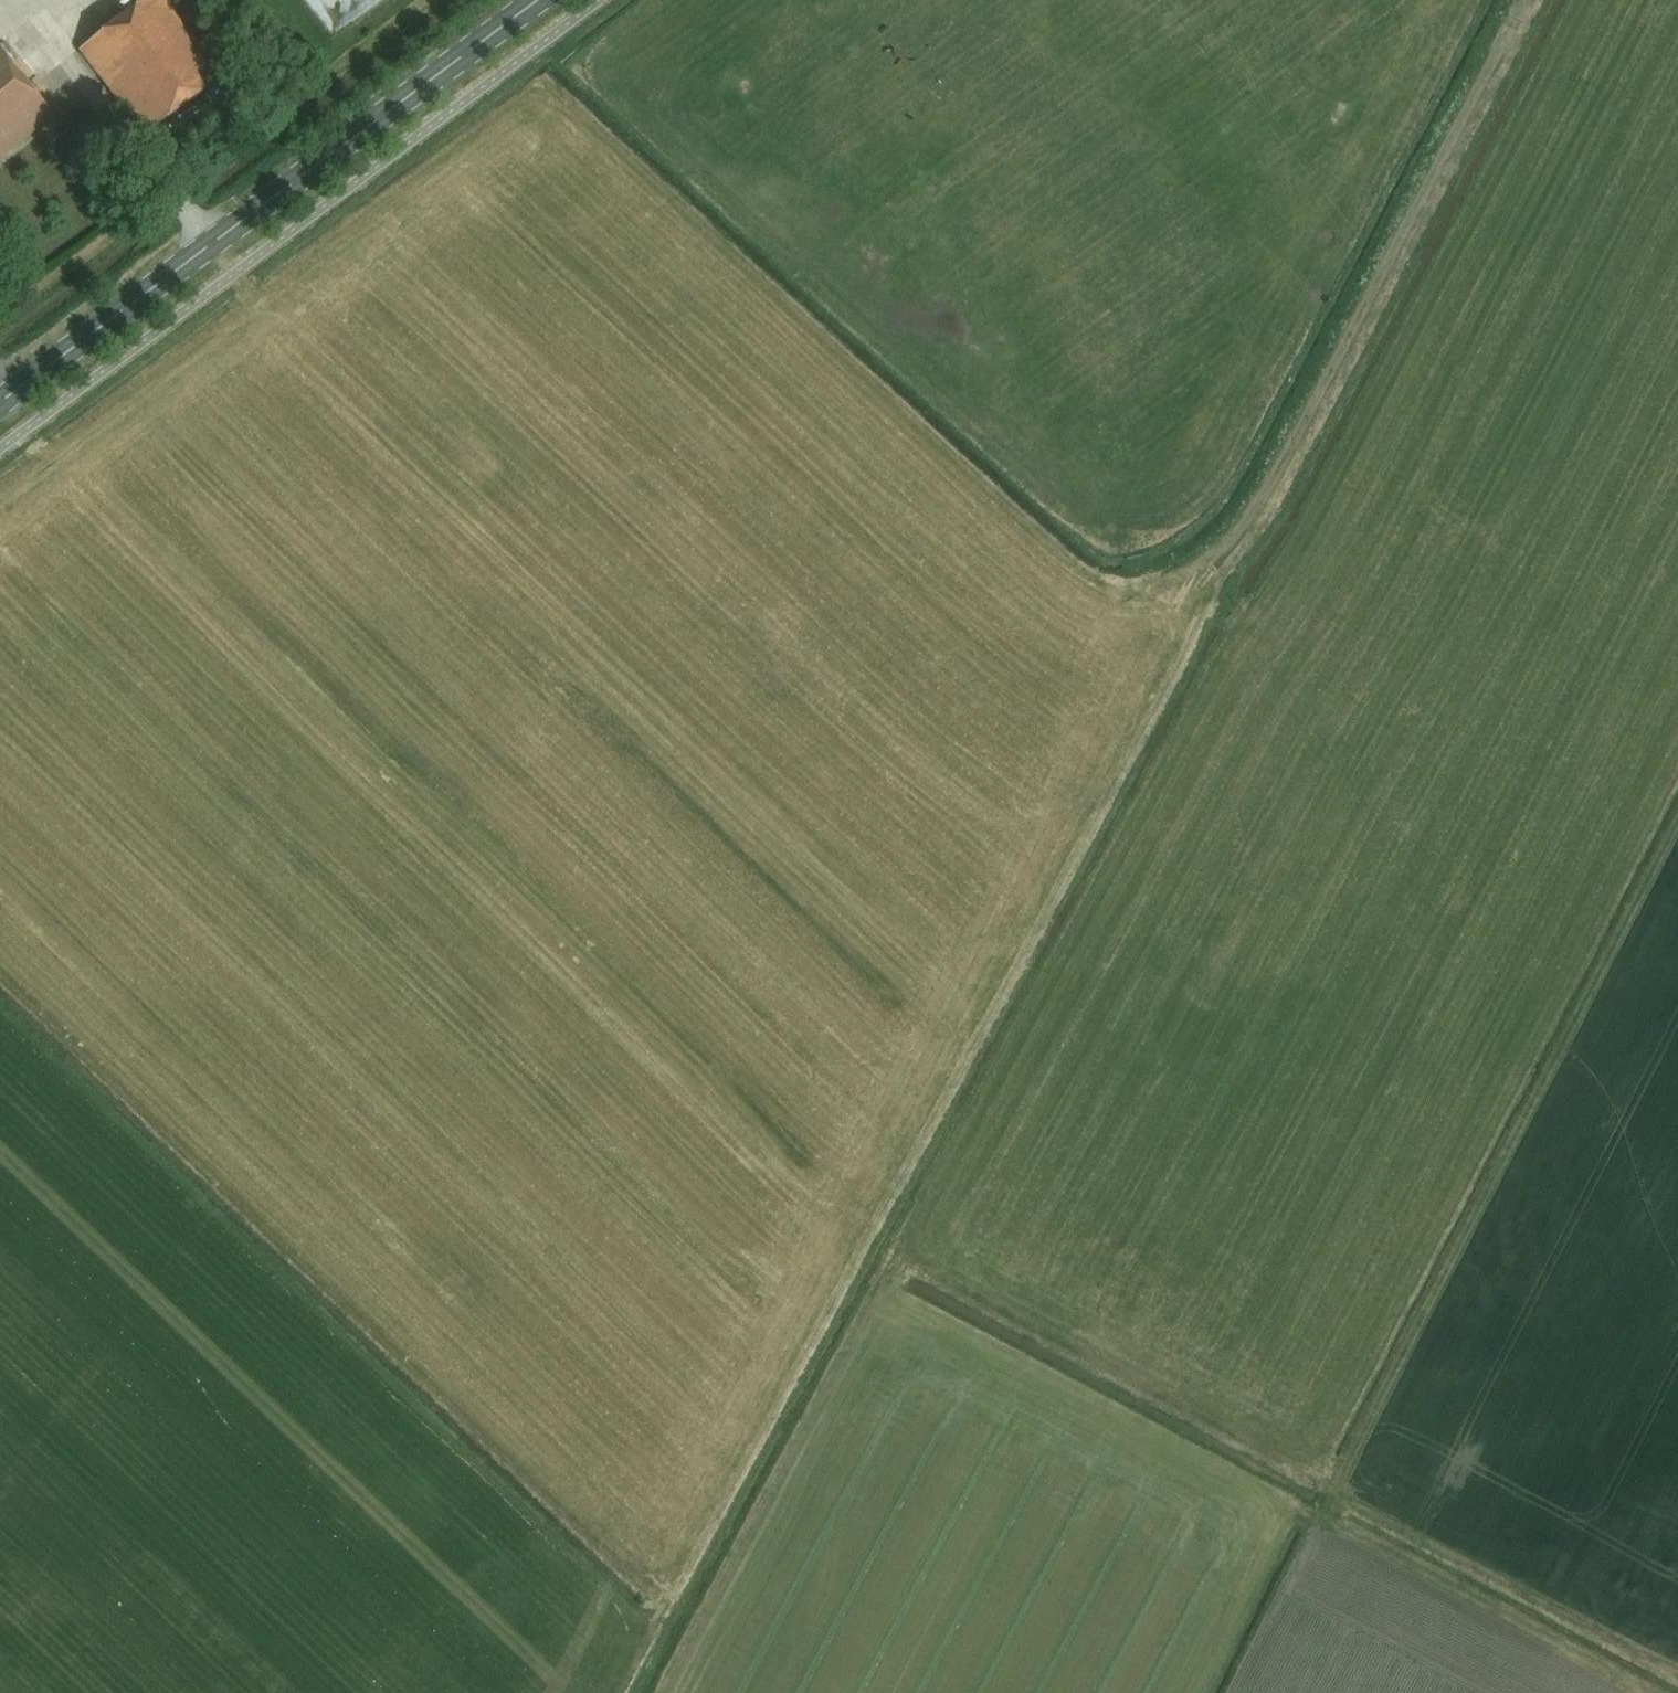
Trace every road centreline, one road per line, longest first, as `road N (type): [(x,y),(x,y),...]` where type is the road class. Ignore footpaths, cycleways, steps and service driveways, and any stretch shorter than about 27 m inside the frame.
road 1 (primary): [(0,402),(539,0)]
road 2 (unclassified): [(1205,563),(1274,477),(1524,0)]

